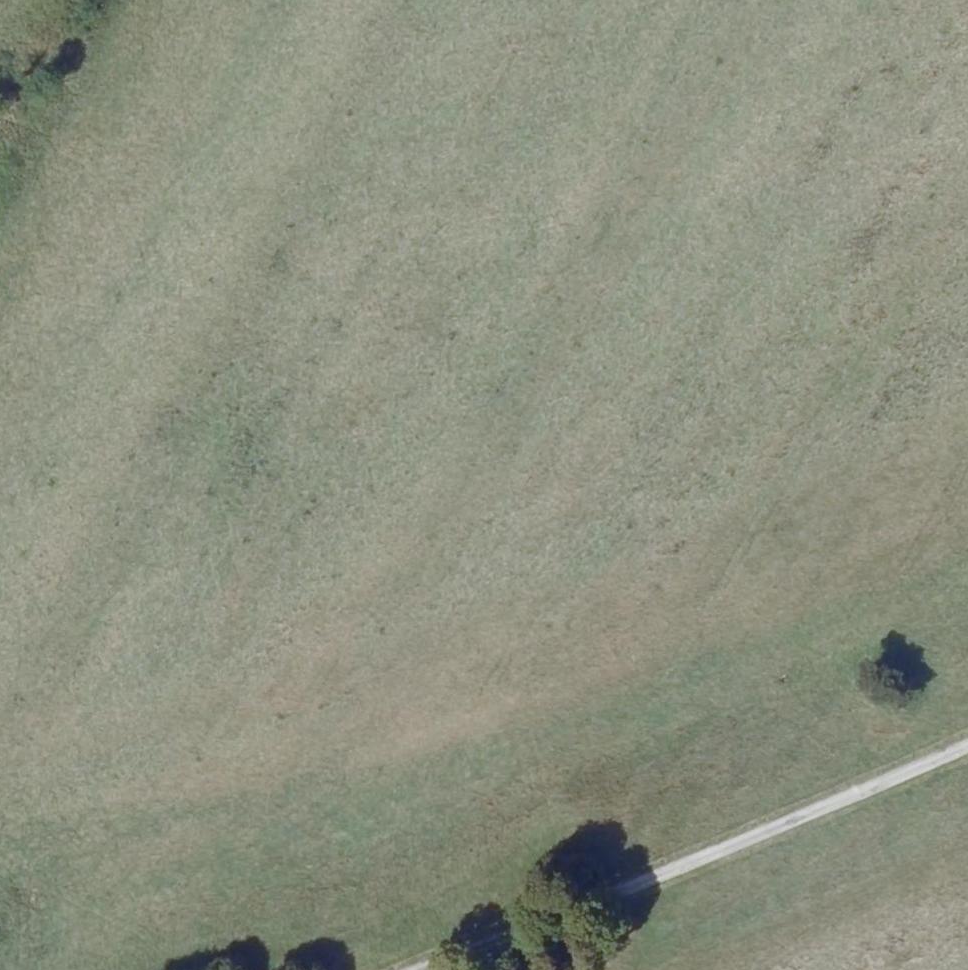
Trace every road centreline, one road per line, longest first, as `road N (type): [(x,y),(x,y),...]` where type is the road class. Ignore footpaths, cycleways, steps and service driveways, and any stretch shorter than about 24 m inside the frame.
road 1 (unclassified): [(967,745),(420,969)]

